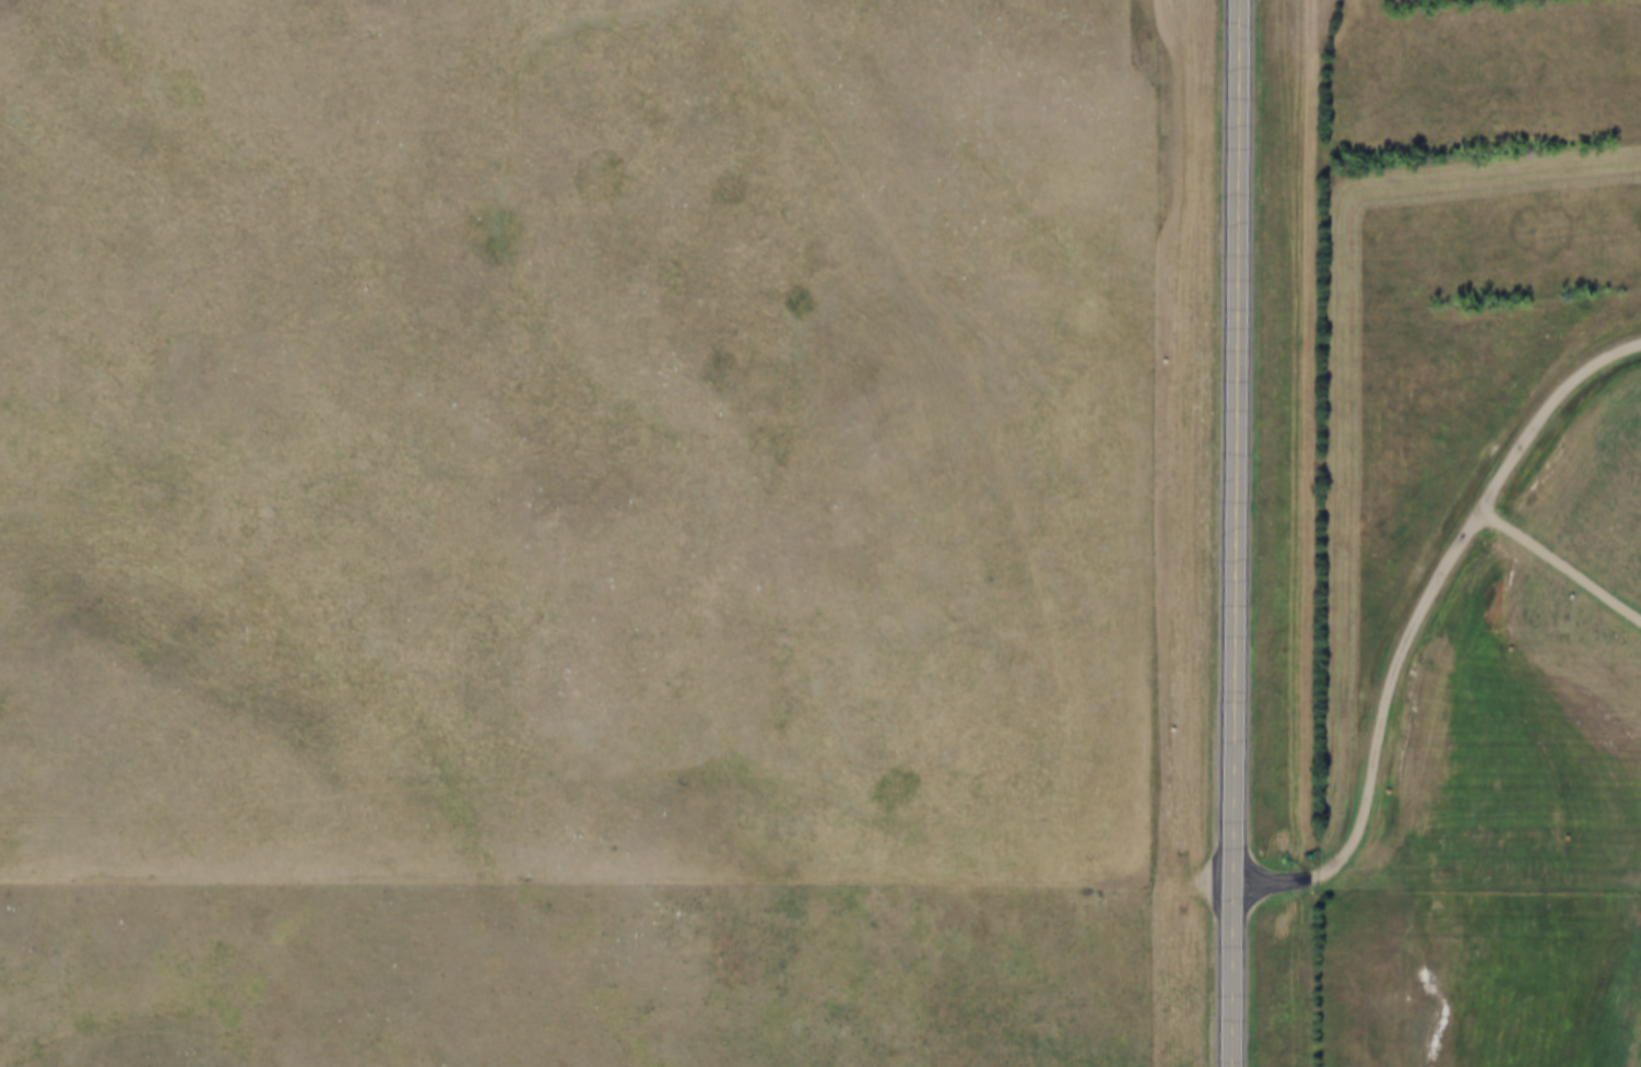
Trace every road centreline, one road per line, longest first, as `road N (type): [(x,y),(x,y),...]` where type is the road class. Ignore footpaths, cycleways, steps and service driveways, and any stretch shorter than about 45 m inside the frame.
road 1 (primary): [(1233,1066),(1242,0)]

